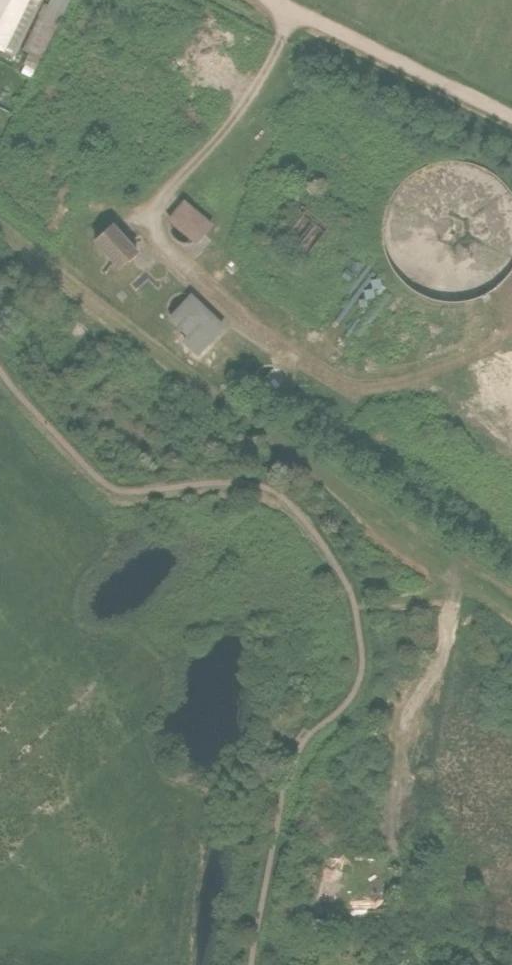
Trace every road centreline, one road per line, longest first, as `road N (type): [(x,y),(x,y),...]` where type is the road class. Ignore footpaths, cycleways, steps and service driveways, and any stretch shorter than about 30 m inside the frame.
road 1 (track): [(494,342),(456,370),(387,398),(345,395),(171,271),(144,224),(255,94),(295,10)]
road 2 (track): [(0,255),(511,625)]
road 3 (track): [(274,0),(511,116)]

